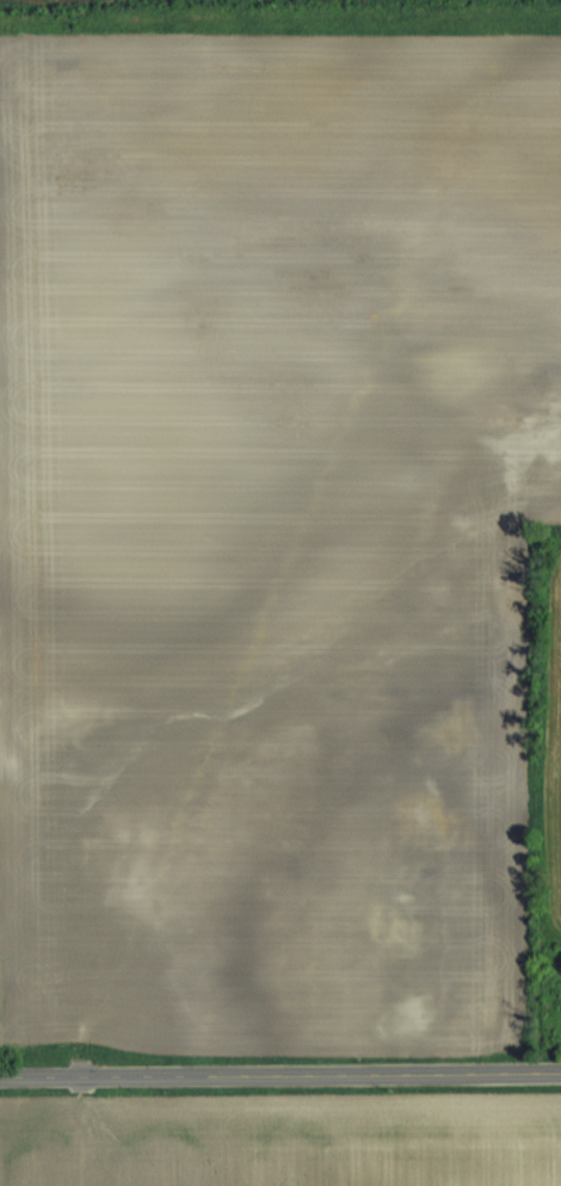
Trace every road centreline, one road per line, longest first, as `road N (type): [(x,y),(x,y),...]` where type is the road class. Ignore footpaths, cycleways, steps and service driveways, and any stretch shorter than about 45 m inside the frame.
road 1 (tertiary): [(0,1077),(560,1074)]

